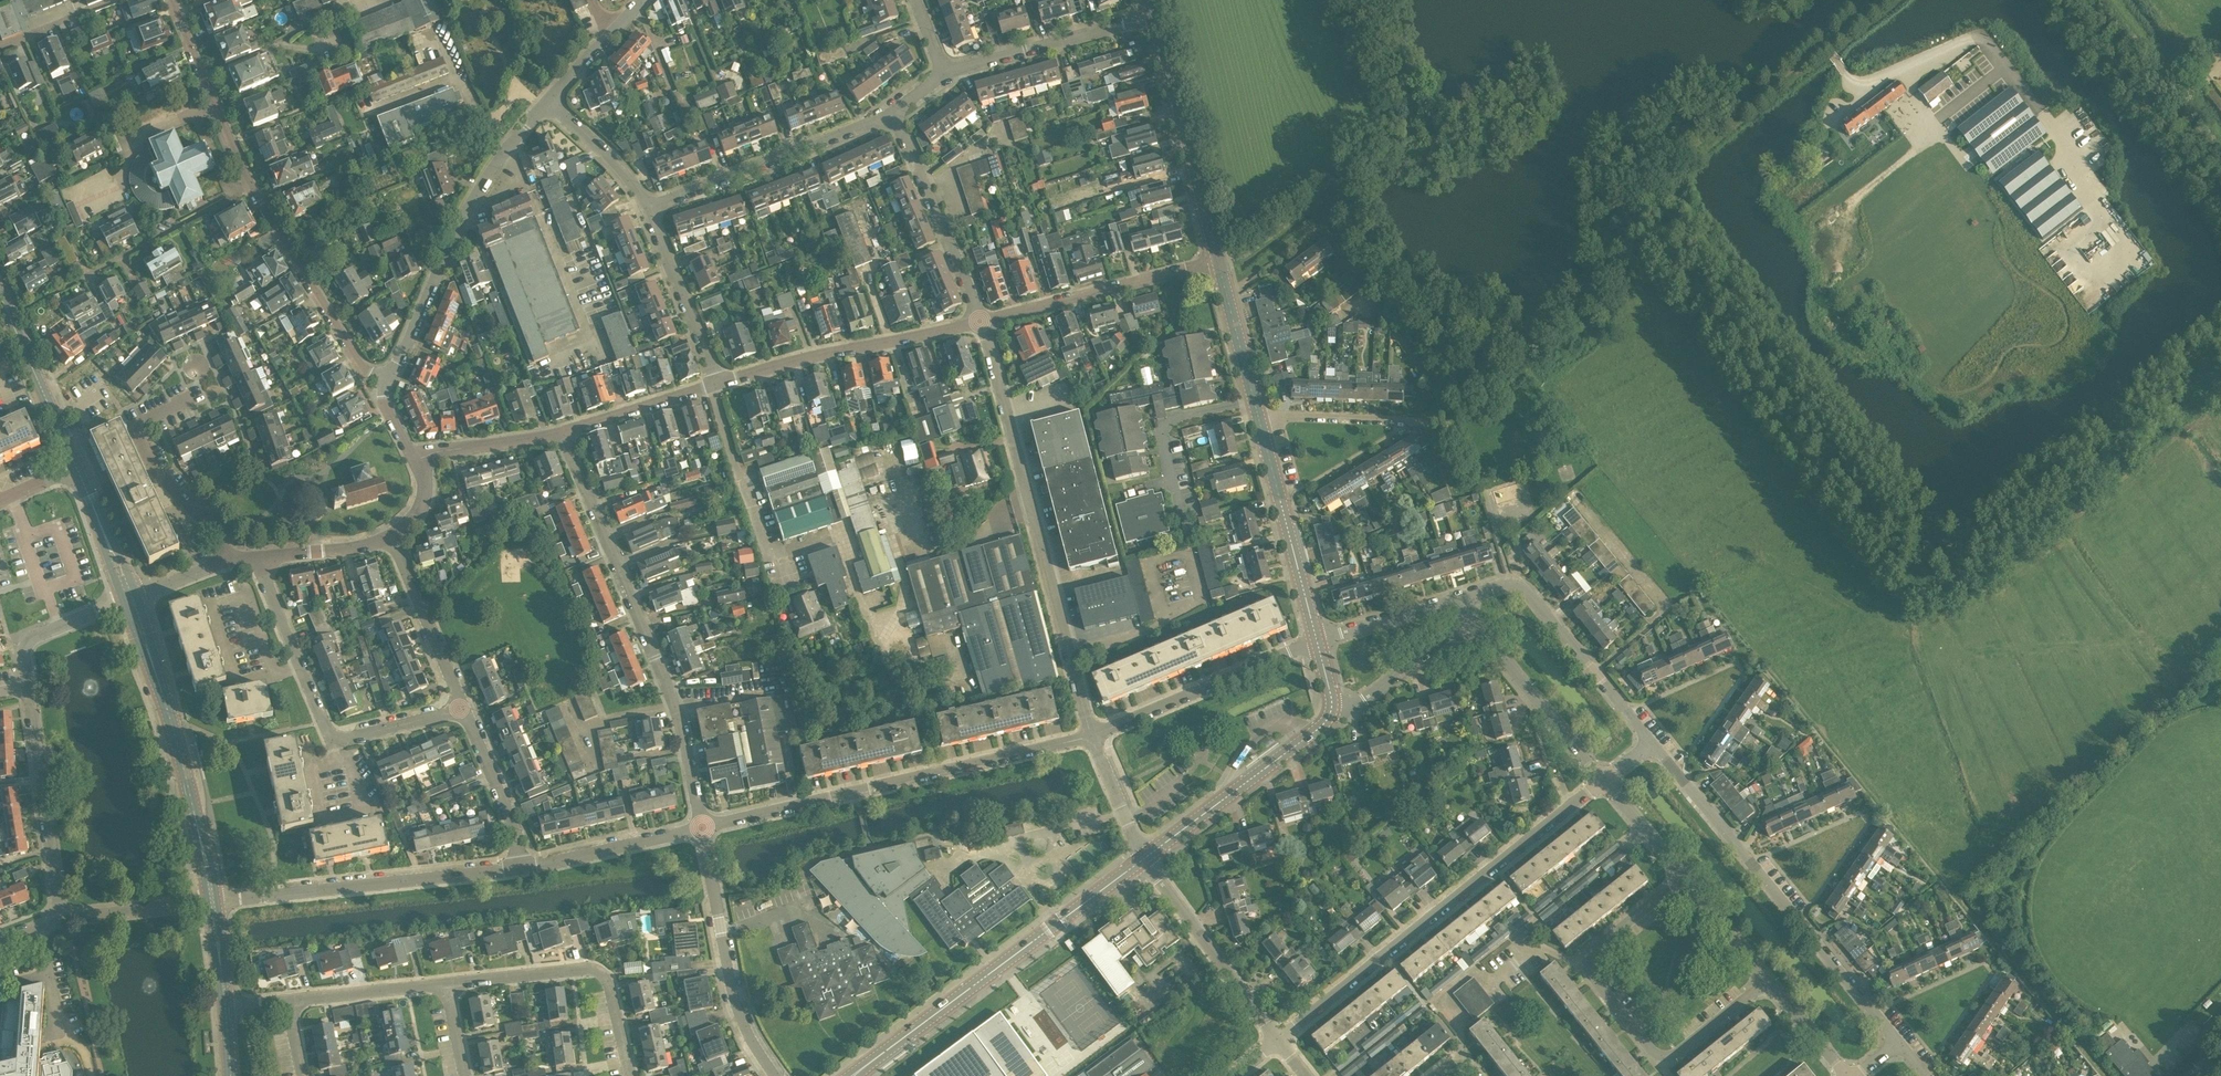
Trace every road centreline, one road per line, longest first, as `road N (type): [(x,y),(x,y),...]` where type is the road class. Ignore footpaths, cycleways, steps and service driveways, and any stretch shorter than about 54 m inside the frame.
road 1 (unclassified): [(1213,263),(1350,174),(1365,188),(1400,269),(1449,319),(1502,330),(1575,315),(1599,287),(1606,230),(1620,204),(1881,0)]
road 2 (residential): [(170,0),(252,187),(361,367),(383,381)]
road 3 (residential): [(1094,734),(981,321)]
road 4 (residential): [(702,824),(673,706),(560,430)]
road 5 (residential): [(702,824),(1094,734)]
road 6 (tertiary): [(1316,641),(1213,263)]
road 7 (residential): [(1900,1044),(1651,745)]
road 8 (residential): [(1766,983),(1683,1046),(1664,1057),(1652,1052),(1587,964),(1591,950),(1681,877)]
road 9 (tertiary): [(843,1075),(1145,857)]
road 10 (residential): [(1282,1040),(1569,806)]
road 11 (residential): [(462,708),(346,737),(327,733),(257,556)]
road 12 (residential): [(383,381),(457,225),(548,101)]
road 13 (residential): [(204,904),(524,867)]
road 14 (tertiary): [(204,904),(186,795),(129,598)]
road 15 (residential): [(1651,745),(1533,595),(1514,585),(1457,600)]
road 16 (residential): [(717,382),(981,321)]
road 17 (residential): [(627,1075),(604,974),(587,964),(446,982)]
road 18 (residential): [(775,1075),(733,1003),(702,824)]
road 19 (residential): [(649,205),(893,113)]
road 20 (tertiary): [(1213,263),(1155,14)]
road 21 (residential): [(1094,734),(1316,641)]
road 22 (residential): [(981,321),(1213,263)]
road 23 (tertiary): [(1145,857),(1308,735),(1331,709)]
road 24 (residential): [(61,918),(26,688)]
road 25 (residential): [(229,563),(213,530),(156,472),(135,425),(190,400)]
road 26 (residential): [(1282,1040),(1145,857)]
road 27 (residential): [(981,321),(893,113)]
road 28 (residential): [(942,75),(1155,14)]
road 29 (residential): [(776,585),(709,384)]
road 30 (residential): [(1463,627),(1487,639),(1601,781)]
road 31 (unclassified): [(2101,0),(2220,150)]
road 32 (residential): [(717,382),(649,205)]
road 33 (residential): [(524,867),(702,824)]
road 34 (residential): [(462,708),(386,543)]
road 35 (tertiary): [(76,468),(0,303)]
road 36 (residential): [(524,867),(462,708)]
road 37 (residential): [(446,982),(287,1001)]
road 38 (residential): [(1331,709),(1354,705),(1463,627)]
road 39 (residential): [(26,688),(29,640),(129,598)]
road 40 (residential): [(560,430),(709,384)]
road 41 (residential): [(1457,600),(1316,641)]
road 42 (residential): [(416,457),(560,430)]
road 43 (residential): [(649,205),(548,101)]
road 44 (residential): [(61,918),(204,904)]
road 45 (tertiary): [(129,598),(76,468)]
road 46 (residential): [(1681,877),(1766,983)]
road 47 (residential): [(1145,857),(1094,734)]
road 48 (residential): [(0,47),(121,0)]
road 49 (residential): [(257,556),(386,543)]
road 50 (residential): [(1601,781),(1681,877)]
road 51 (residential): [(1766,983),(1847,1075)]

